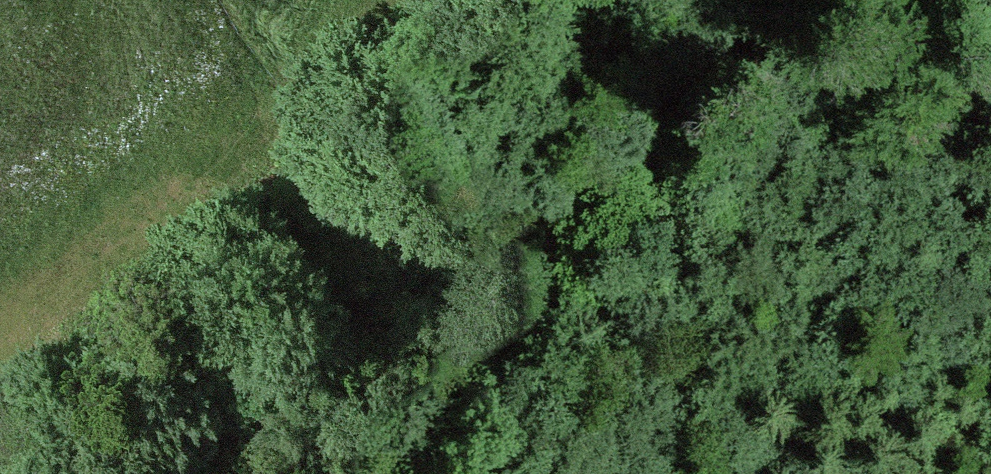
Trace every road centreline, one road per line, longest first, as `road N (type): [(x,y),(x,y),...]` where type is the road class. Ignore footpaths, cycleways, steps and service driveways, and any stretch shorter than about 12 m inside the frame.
road 1 (track): [(390,473),(449,427),(585,175),(753,0)]
road 2 (track): [(585,175),(200,390),(92,473)]
road 3 (track): [(957,473),(982,65),(990,31)]

